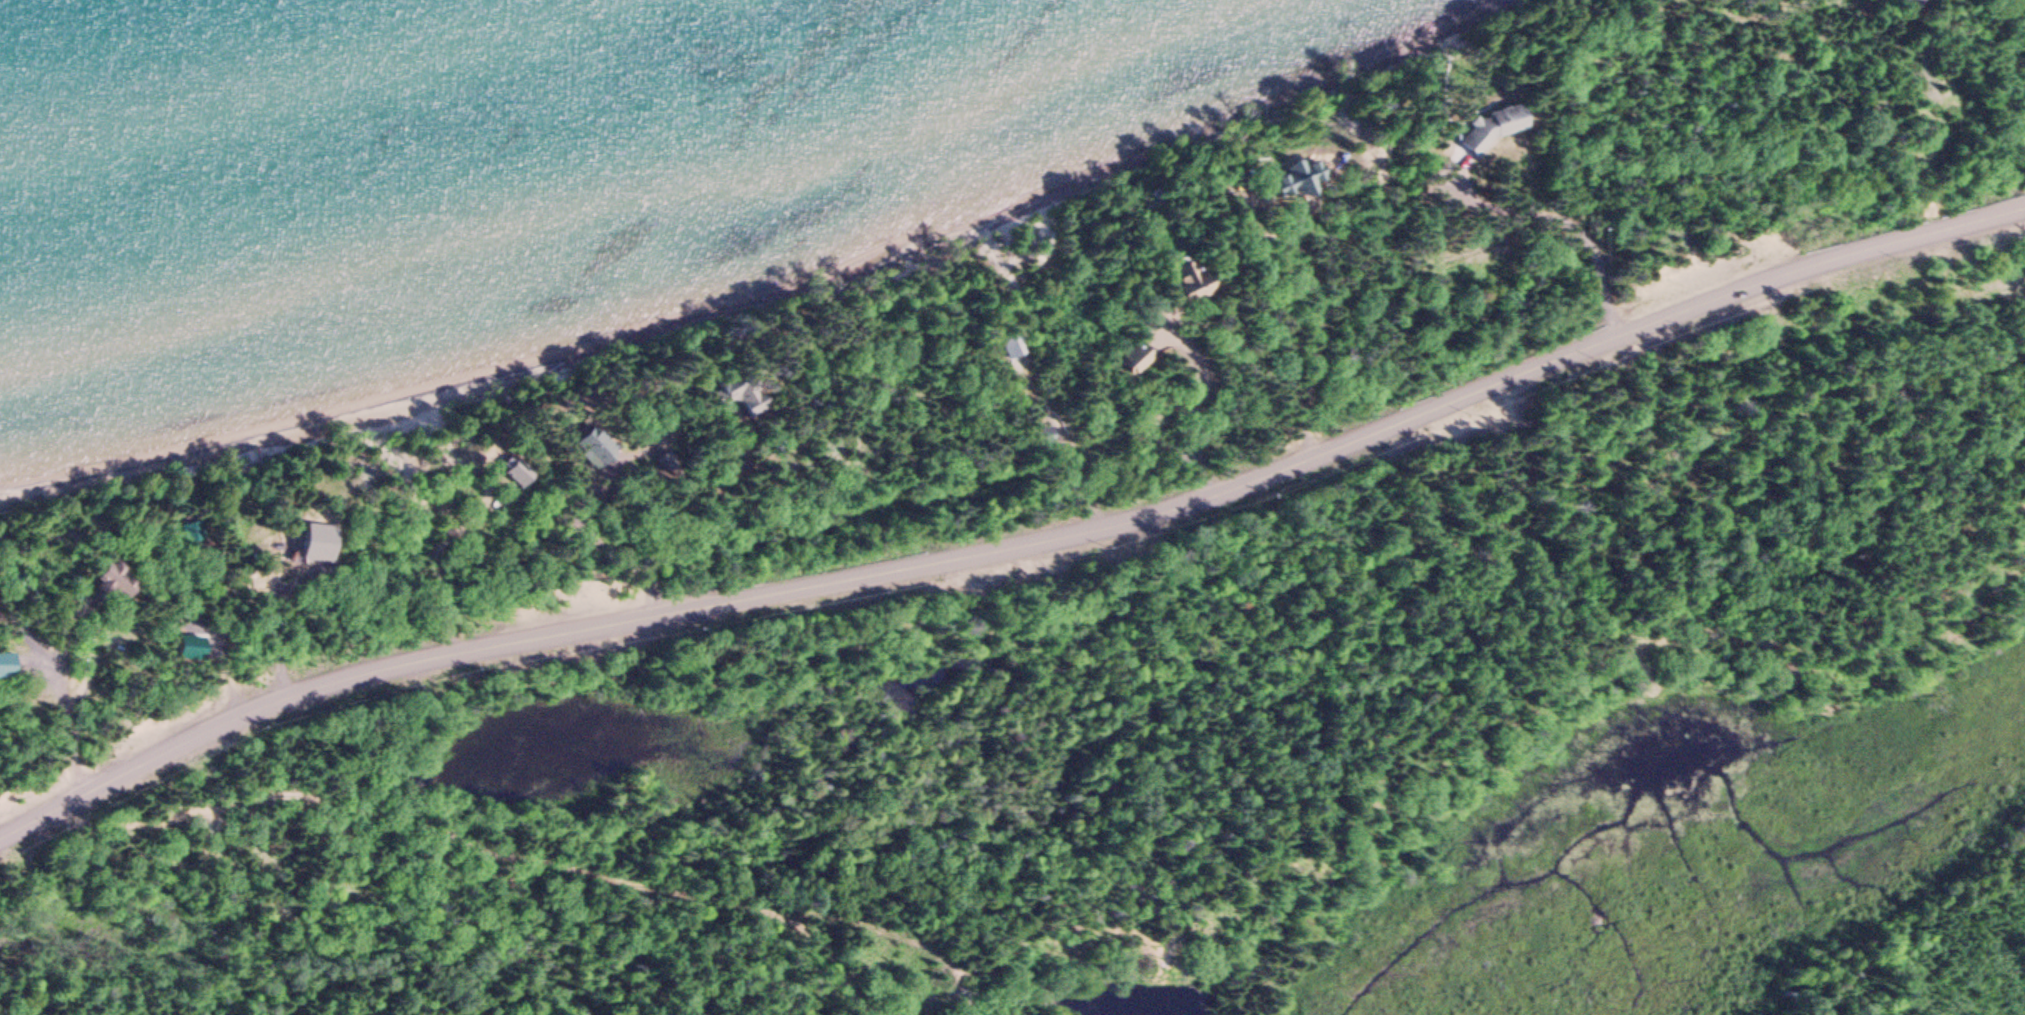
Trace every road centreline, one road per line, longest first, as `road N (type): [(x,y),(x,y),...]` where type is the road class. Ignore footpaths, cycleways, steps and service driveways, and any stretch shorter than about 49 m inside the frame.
road 1 (tertiary): [(0,843),(228,721),(414,656),(1113,524),(1731,293),(2024,203)]

